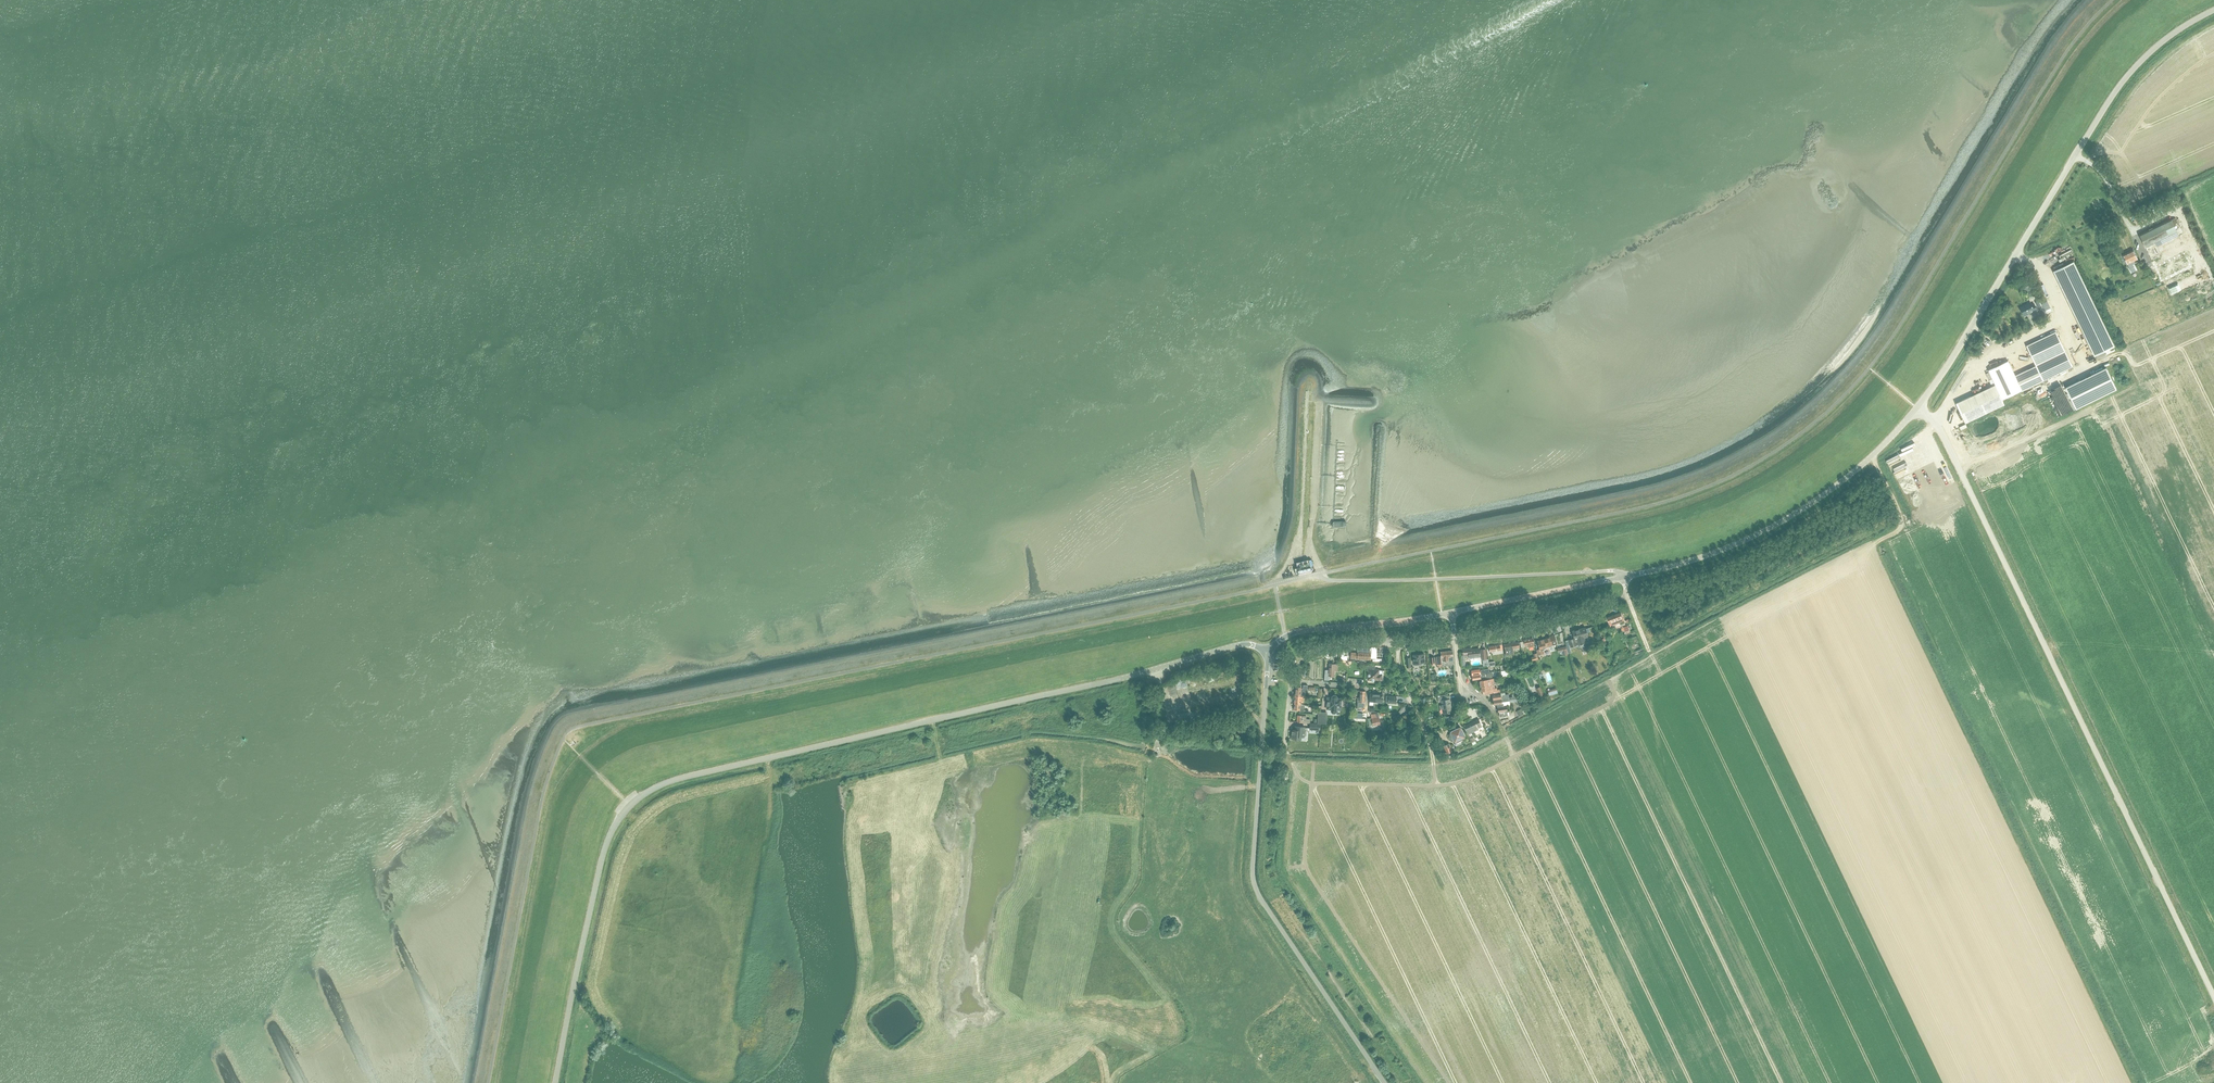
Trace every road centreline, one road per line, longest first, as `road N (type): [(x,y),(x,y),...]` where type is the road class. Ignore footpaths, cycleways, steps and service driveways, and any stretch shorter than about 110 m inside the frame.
road 1 (tertiary): [(555,1082),(608,839),(652,789),(1240,644),(1268,651)]
road 2 (tertiary): [(2213,1000),(1934,421),(1918,409)]
road 3 (tertiary): [(1918,409),(2118,87),(2166,41),(2213,13)]
road 4 (tertiary): [(1268,651),(1253,882),(1383,1082)]
road 5 (tertiary): [(1623,577),(1738,545),(1791,516),(1871,456),(1918,409)]
road 6 (residential): [(1285,755),(1292,674),(1307,655),(1455,640)]
road 7 (residential): [(1455,640),(1526,631),(1610,604),(1627,597),(1623,577)]
road 8 (tertiary): [(1268,651),(1297,632),(1451,613)]
road 9 (tertiary): [(1451,613),(1623,577)]
road 10 (track): [(1433,761),(1399,646)]

